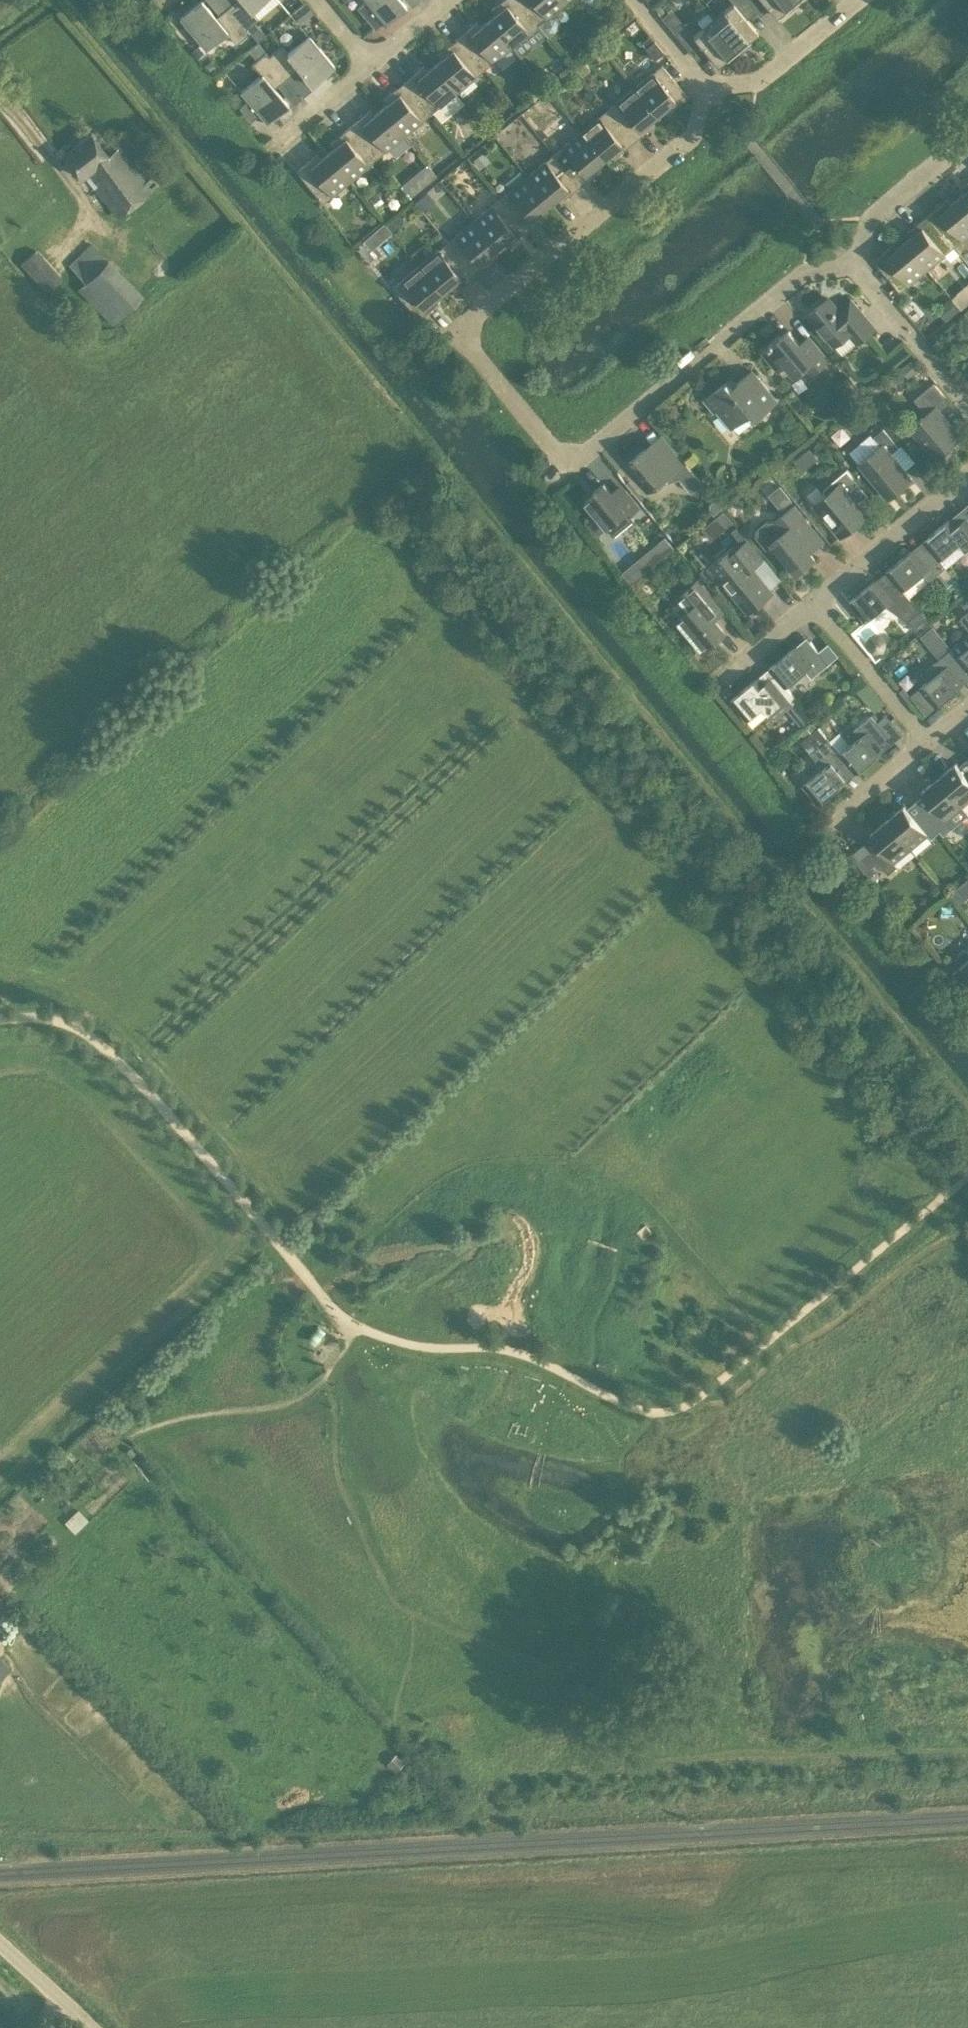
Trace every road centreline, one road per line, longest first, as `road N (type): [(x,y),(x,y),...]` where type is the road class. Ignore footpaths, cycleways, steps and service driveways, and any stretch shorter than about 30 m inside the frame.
road 1 (residential): [(859,268),(799,274),(571,464),(457,333),(693,137),(704,86)]
road 2 (track): [(0,1020),(68,1023),(97,1041),(346,1321)]
road 3 (residential): [(818,602),(967,474)]
road 4 (residential): [(704,86),(760,81),(858,0)]
road 5 (residential): [(967,133),(869,216),(859,268)]
road 6 (residential): [(818,602),(929,743)]
road 7 (residential): [(967,401),(859,268)]
road 8 (unclassified): [(92,2027),(0,1944)]
road 9 (residential): [(371,64),(277,142)]

